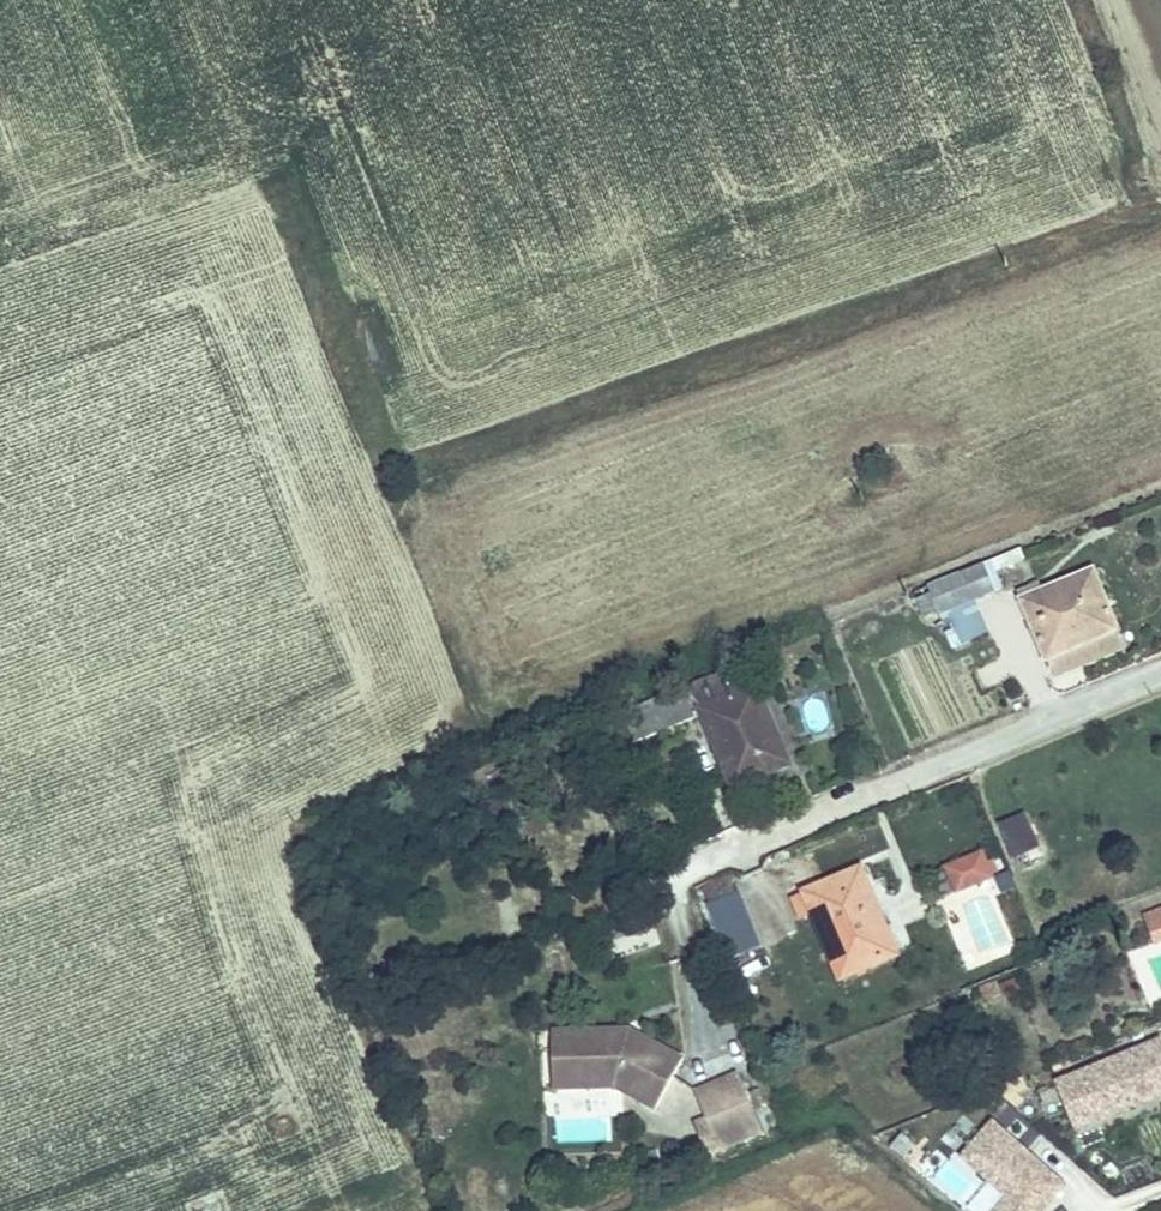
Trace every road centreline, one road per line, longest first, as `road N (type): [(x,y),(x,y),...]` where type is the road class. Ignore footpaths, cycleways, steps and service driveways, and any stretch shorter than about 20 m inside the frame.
road 1 (residential): [(1160,662),(684,859),(673,890),(683,935)]

